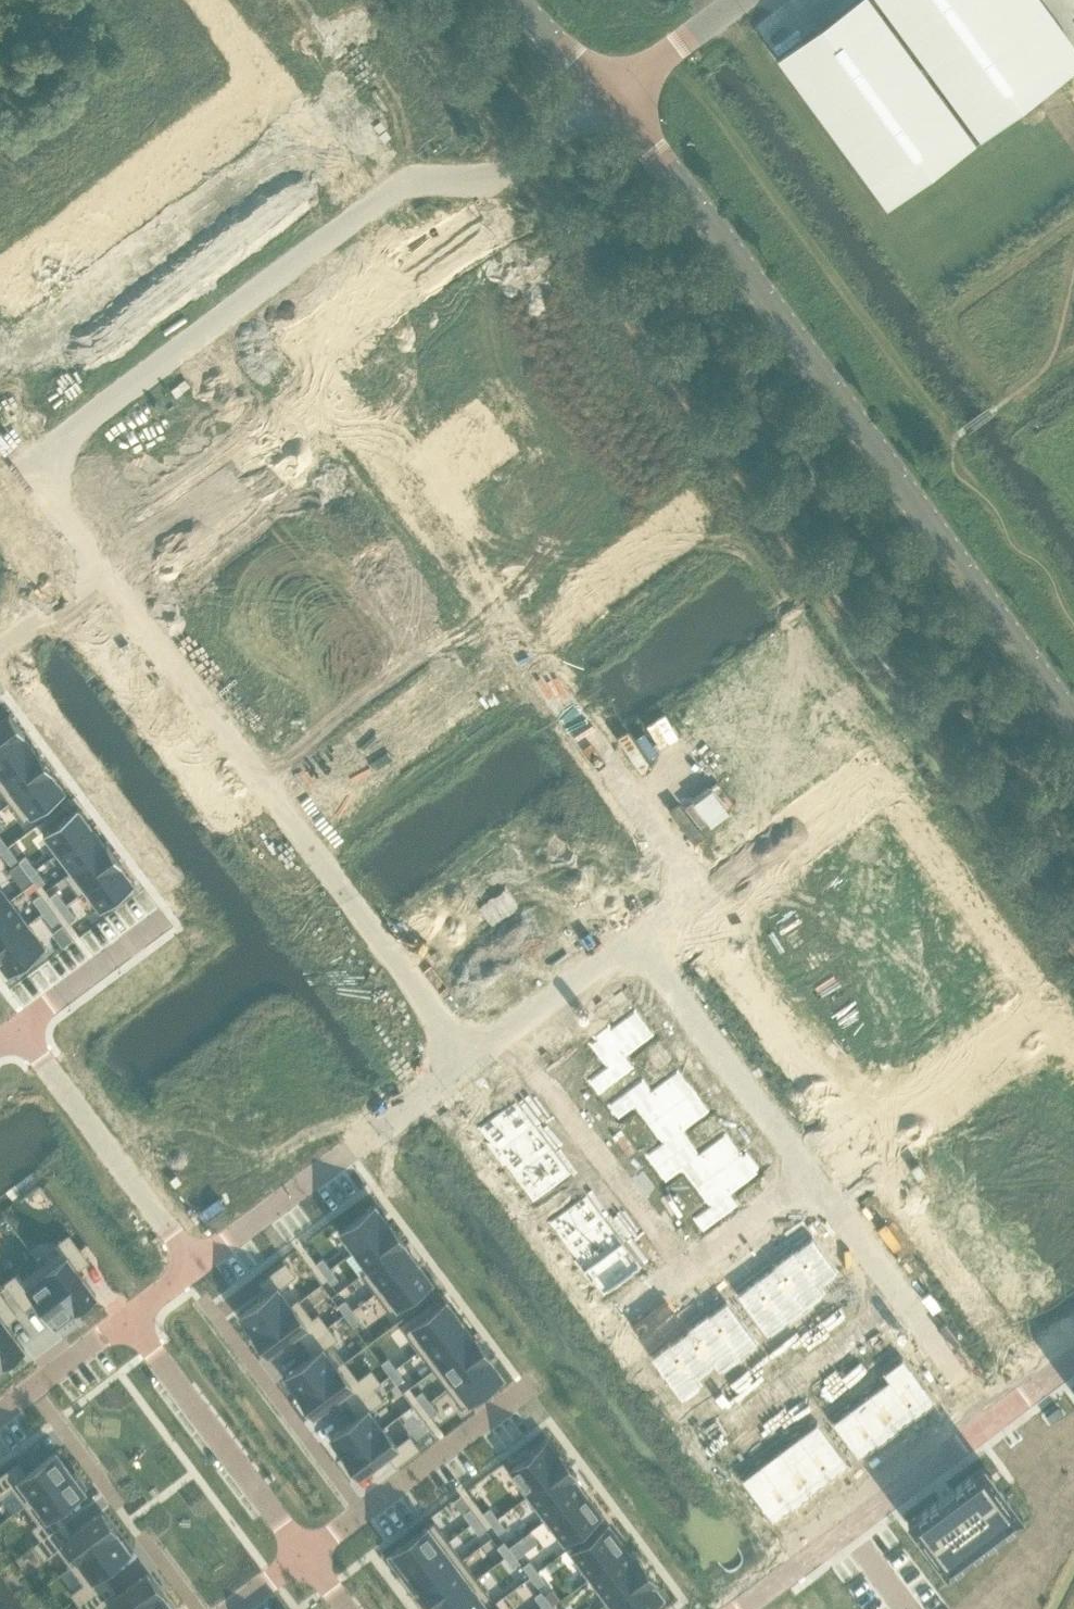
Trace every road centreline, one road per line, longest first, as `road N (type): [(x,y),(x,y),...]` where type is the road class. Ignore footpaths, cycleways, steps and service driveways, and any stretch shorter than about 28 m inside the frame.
road 1 (unclassified): [(1073,731),(608,96)]
road 2 (residential): [(431,1090),(604,1332),(811,1183)]
road 3 (residential): [(700,895),(872,767),(1048,1012)]
road 4 (residential): [(1013,1404),(737,1608)]
road 5 (residential): [(267,74),(0,270)]
road 6 (residential): [(329,398),(518,648)]
road 7 (residential): [(340,788),(152,540)]
road 8 (residential): [(1013,1404),(963,1391),(811,1183)]
road 9 (residential): [(518,648),(700,895)]
road 10 (residential): [(1013,1404),(1009,1353),(859,1148)]
road 11 (residential): [(22,1022),(197,1268)]
road 12 (residential): [(859,1148),(683,907)]
road 13 (residential): [(811,1183),(636,942)]
road 14 (residential): [(305,1556),(129,1318)]
road 15 (residential): [(364,1511),(187,1275)]
road 16 (residential): [(197,1268),(431,1090)]
road 17 (residential): [(399,257),(487,178),(608,96)]
road 18 (residential): [(431,1090),(636,942)]
road 19 (residential): [(859,1148),(1048,1012)]
road 20 (residential): [(152,540),(329,398)]
road 21 (residential): [(518,648),(340,788)]
road 22 (residential): [(399,257),(267,74)]
road 23 (residential): [(695,513),(518,648)]
road 24 (residential): [(364,1511),(529,1389)]
road 25 (residential): [(0,650),(152,540)]
road 26 (residential): [(22,1022),(171,909)]
road 27 (unclassified): [(736,0),(608,96)]
road 28 (residential): [(304,362),(303,329),(399,257)]
road 29 (residential): [(117,1500),(35,1388)]
road 30 (unclassified): [(608,96),(514,0)]

